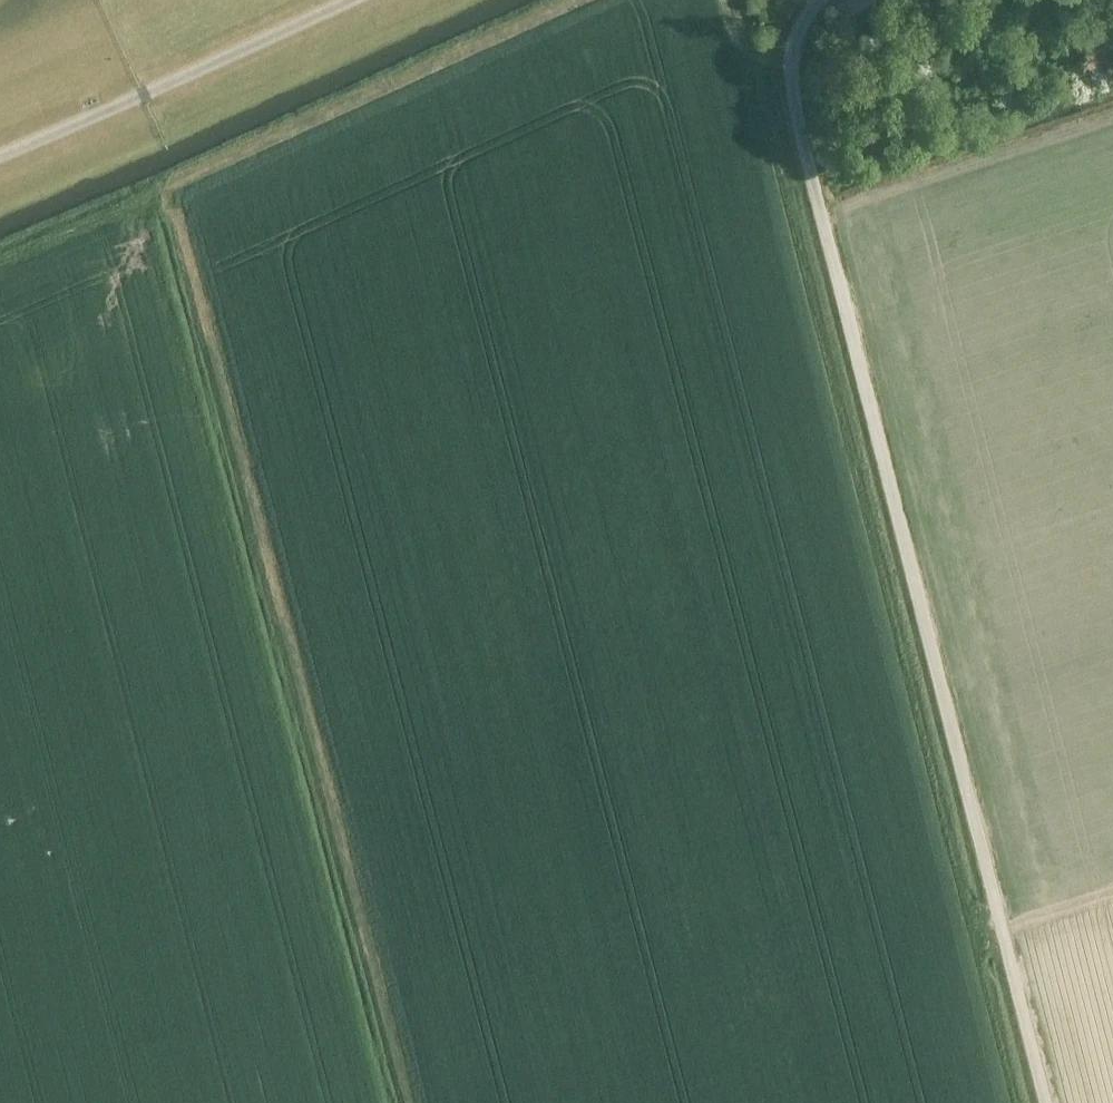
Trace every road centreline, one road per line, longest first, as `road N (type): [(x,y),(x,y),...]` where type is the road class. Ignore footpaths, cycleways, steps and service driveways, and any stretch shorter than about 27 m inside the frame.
road 1 (track): [(1047,1102),(831,252),(801,109),(801,59),(814,15),(833,0)]

